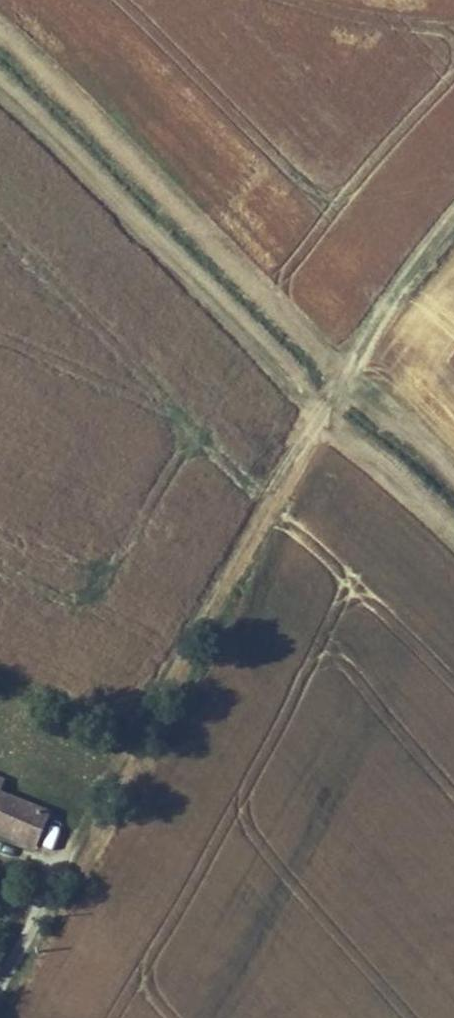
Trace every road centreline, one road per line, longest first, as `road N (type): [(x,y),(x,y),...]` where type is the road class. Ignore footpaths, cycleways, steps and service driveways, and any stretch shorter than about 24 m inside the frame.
road 1 (track): [(453,221),(388,307),(280,477),(68,852)]
road 2 (track): [(323,417),(0,94)]
road 3 (unclassified): [(0,984),(68,852)]

